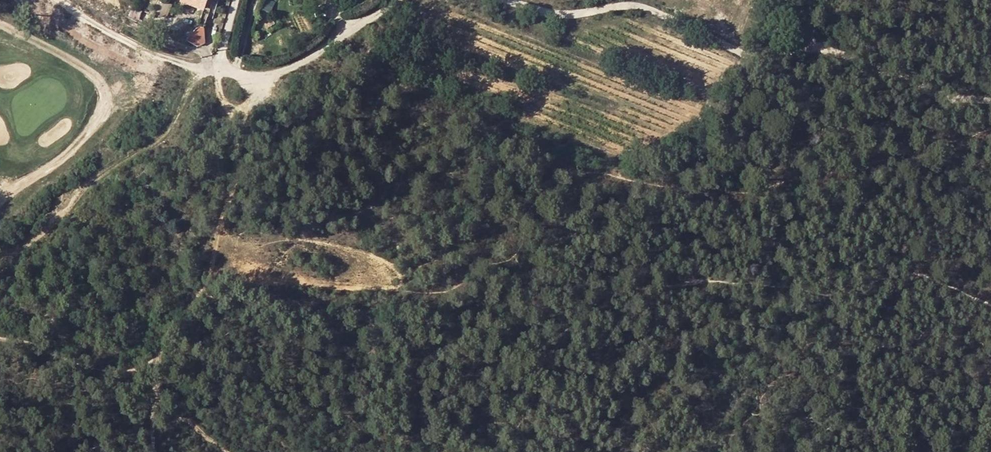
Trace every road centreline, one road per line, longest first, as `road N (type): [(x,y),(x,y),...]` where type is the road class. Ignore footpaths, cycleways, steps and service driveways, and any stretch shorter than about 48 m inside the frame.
road 1 (track): [(508,0),(551,12),(644,8),(749,54),(828,49),(947,97),(990,102)]
road 2 (track): [(207,68),(152,142),(93,177),(0,263)]
road 3 (track): [(62,0),(158,58),(225,68),(222,97),(240,113),(253,105),(264,77)]
road 4 (residential): [(235,0),(223,63),(264,77),(318,54),(391,0)]

